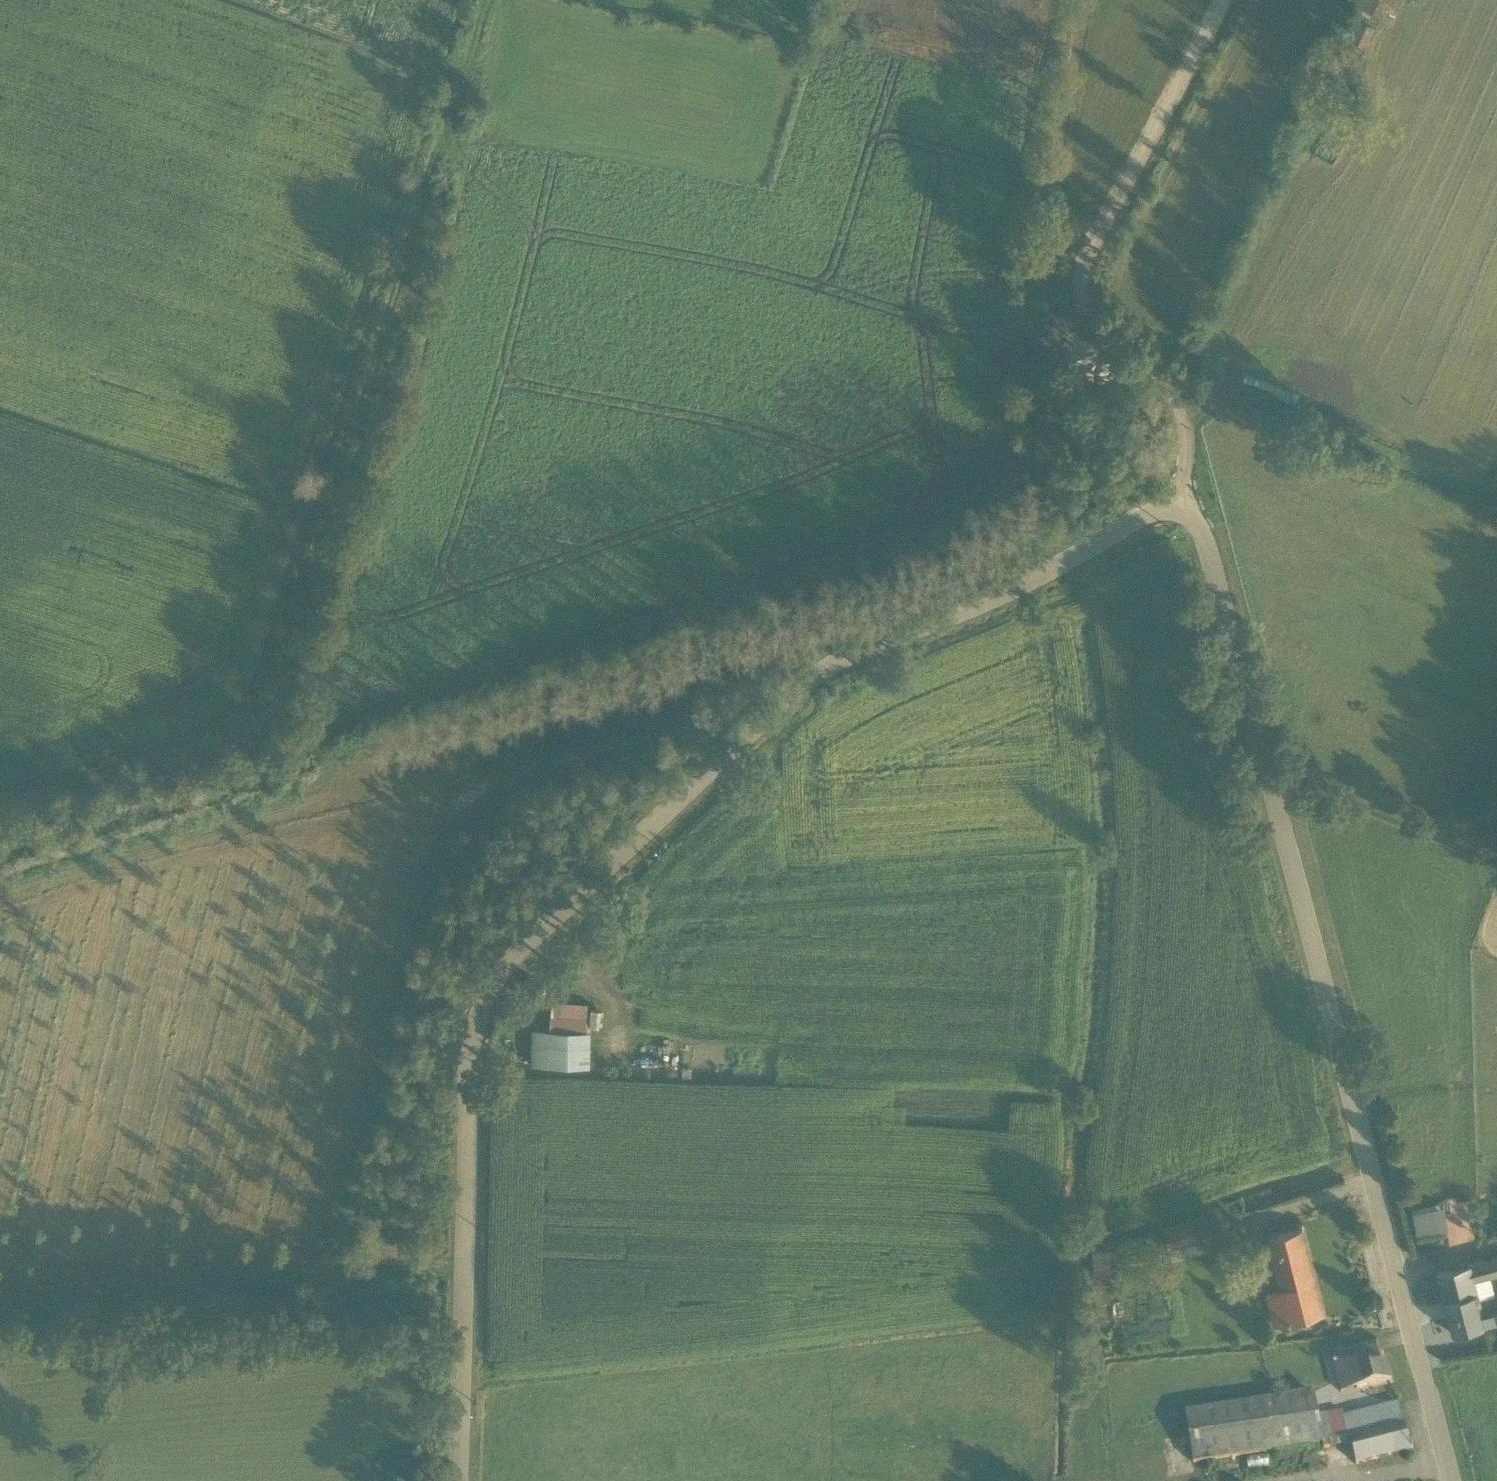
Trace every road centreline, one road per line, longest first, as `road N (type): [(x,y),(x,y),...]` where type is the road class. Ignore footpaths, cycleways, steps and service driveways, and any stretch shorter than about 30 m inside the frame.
road 1 (unclassified): [(1182,504),(993,605),(871,651),(810,683),(512,957),(485,1004),(469,1061),(458,1480)]
road 2 (unclassified): [(1182,504),(1209,555),(1449,1480)]
road 3 (unclassified): [(1222,0),(1091,248),(1083,277),(1089,314),(1173,388),(1187,419),(1182,504)]
road 4 (track): [(1083,0),(1049,218),(1091,248)]
road 5 (track): [(483,0),(442,132),(470,166)]

